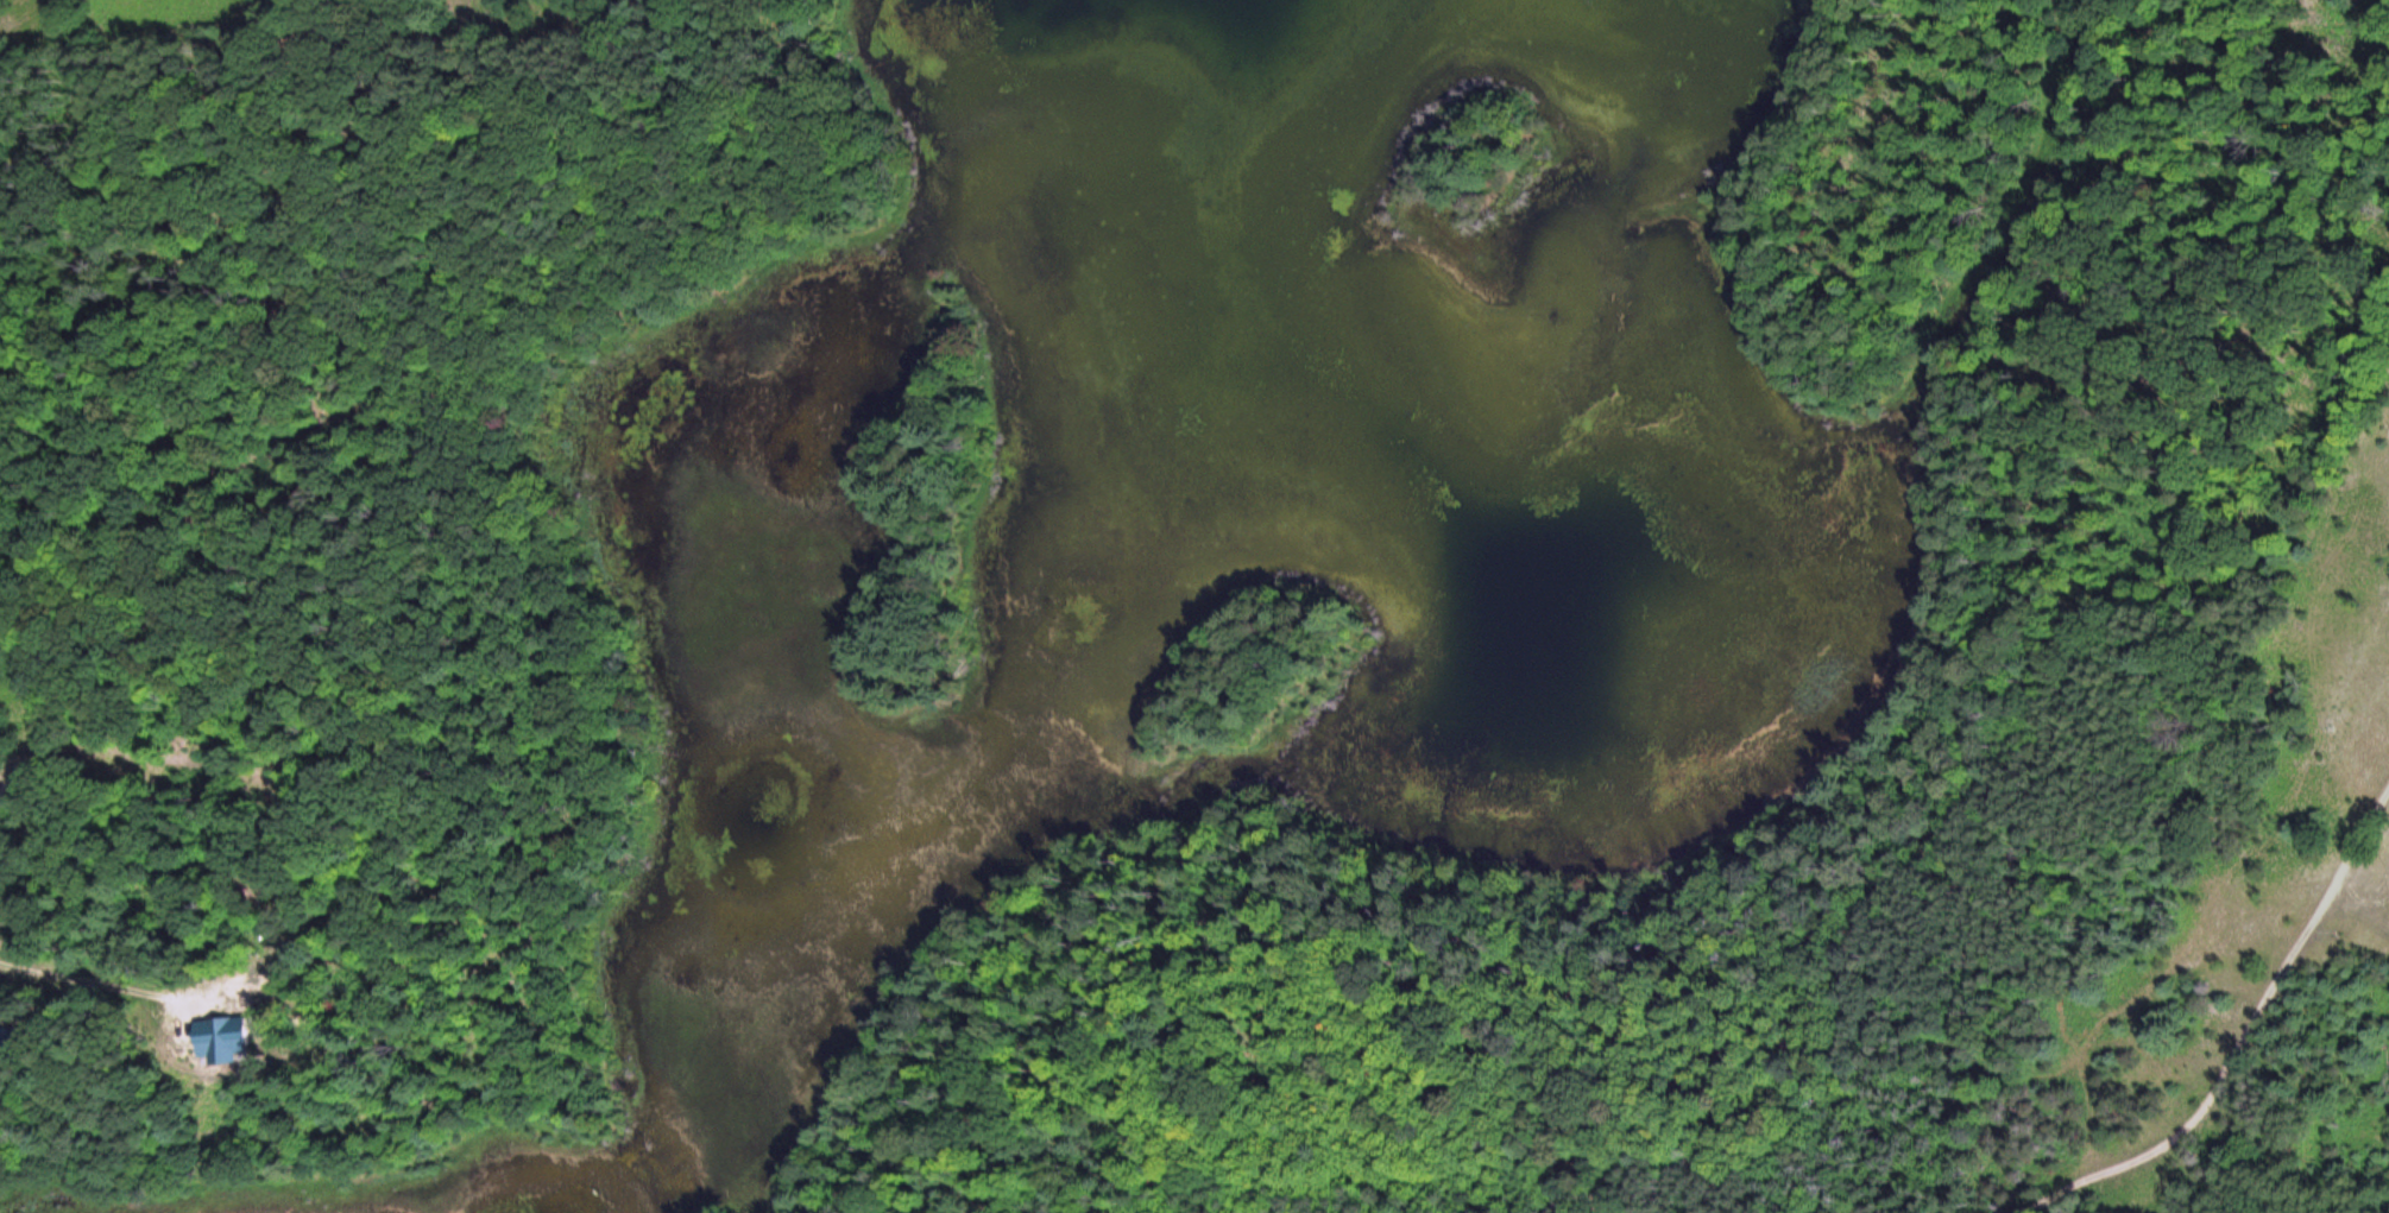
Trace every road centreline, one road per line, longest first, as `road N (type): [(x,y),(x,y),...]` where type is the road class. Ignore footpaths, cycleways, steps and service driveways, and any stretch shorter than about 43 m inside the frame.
road 1 (track): [(2001,1212),(2046,1203),(2143,1157),(2208,1106),(2388,782)]
road 2 (track): [(0,783),(19,757),(69,741),(164,764),(220,763),(277,790),(282,836)]

